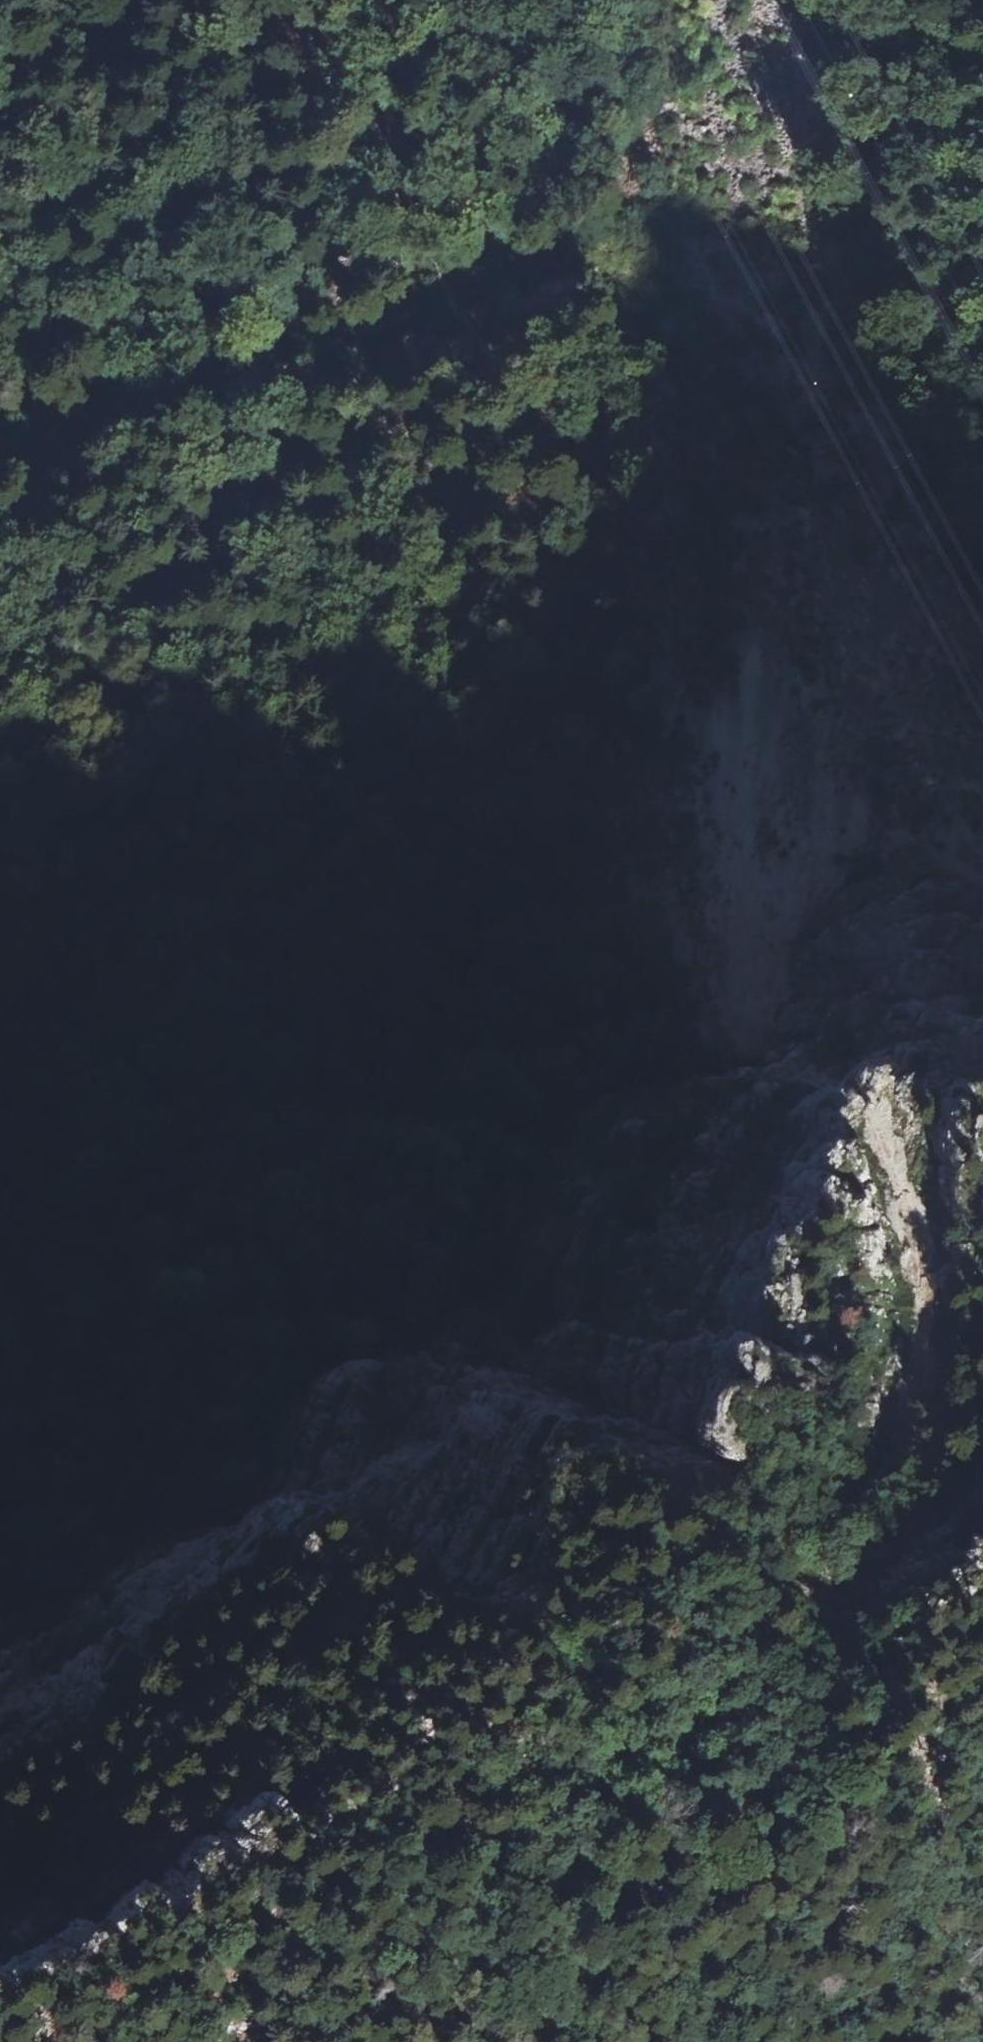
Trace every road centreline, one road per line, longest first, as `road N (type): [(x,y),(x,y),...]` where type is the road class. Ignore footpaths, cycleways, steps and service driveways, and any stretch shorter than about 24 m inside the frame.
road 1 (track): [(0,447),(66,449),(640,244)]

